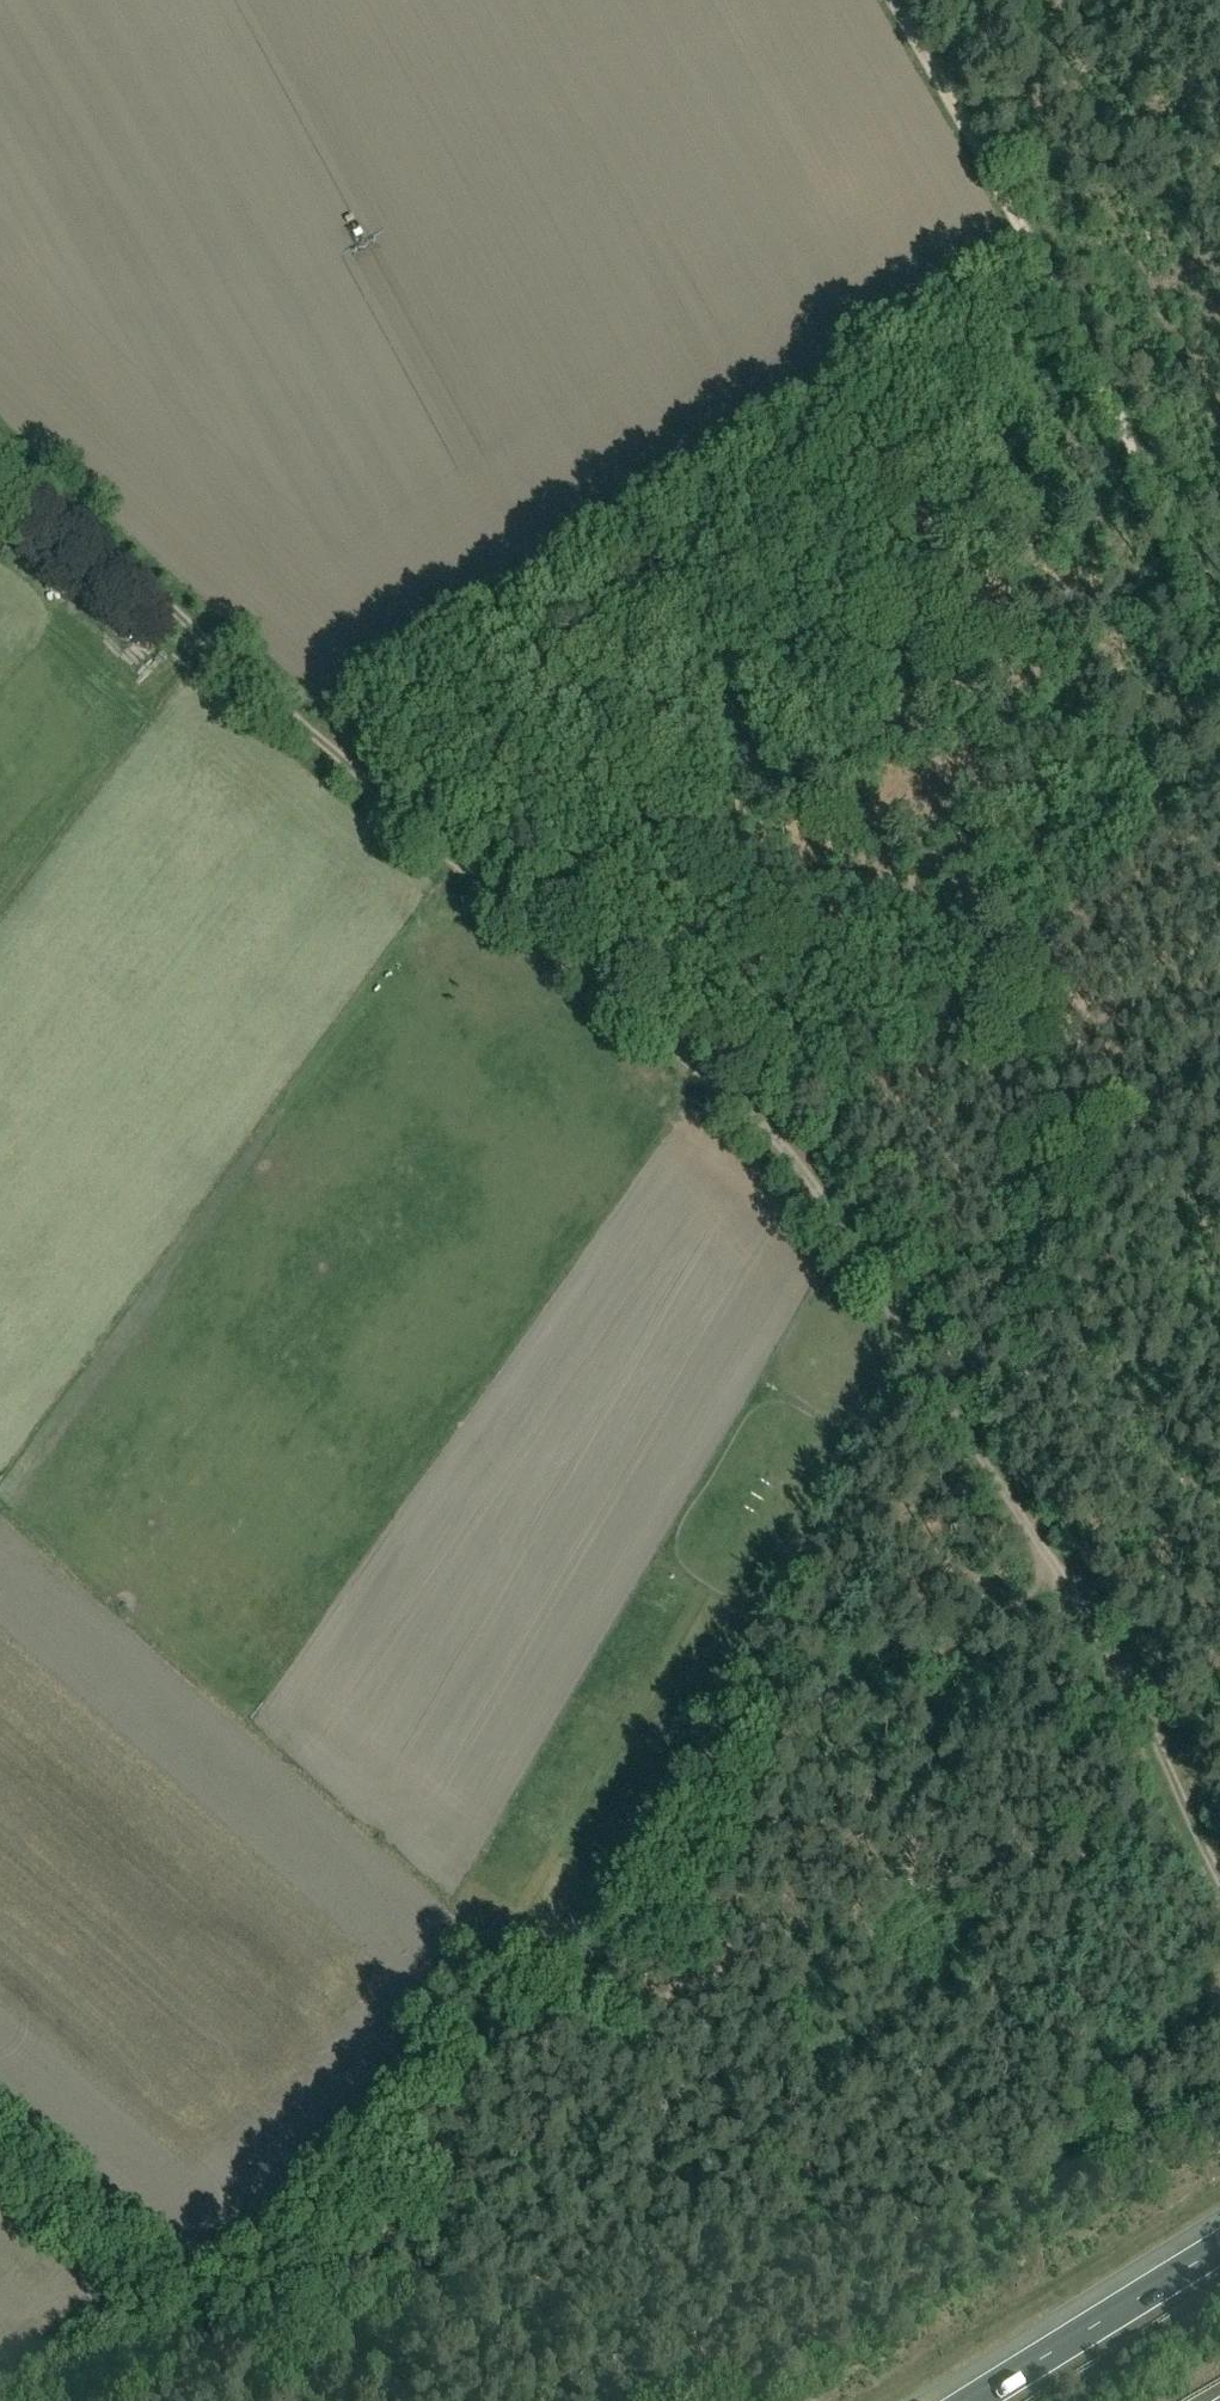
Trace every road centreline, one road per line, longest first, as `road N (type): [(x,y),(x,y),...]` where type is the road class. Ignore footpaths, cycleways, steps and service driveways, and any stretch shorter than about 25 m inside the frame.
road 1 (track): [(1219,599),(895,0)]
road 2 (motorway): [(1219,2248),(978,2400)]
road 3 (track): [(1219,1234),(1152,1135)]

